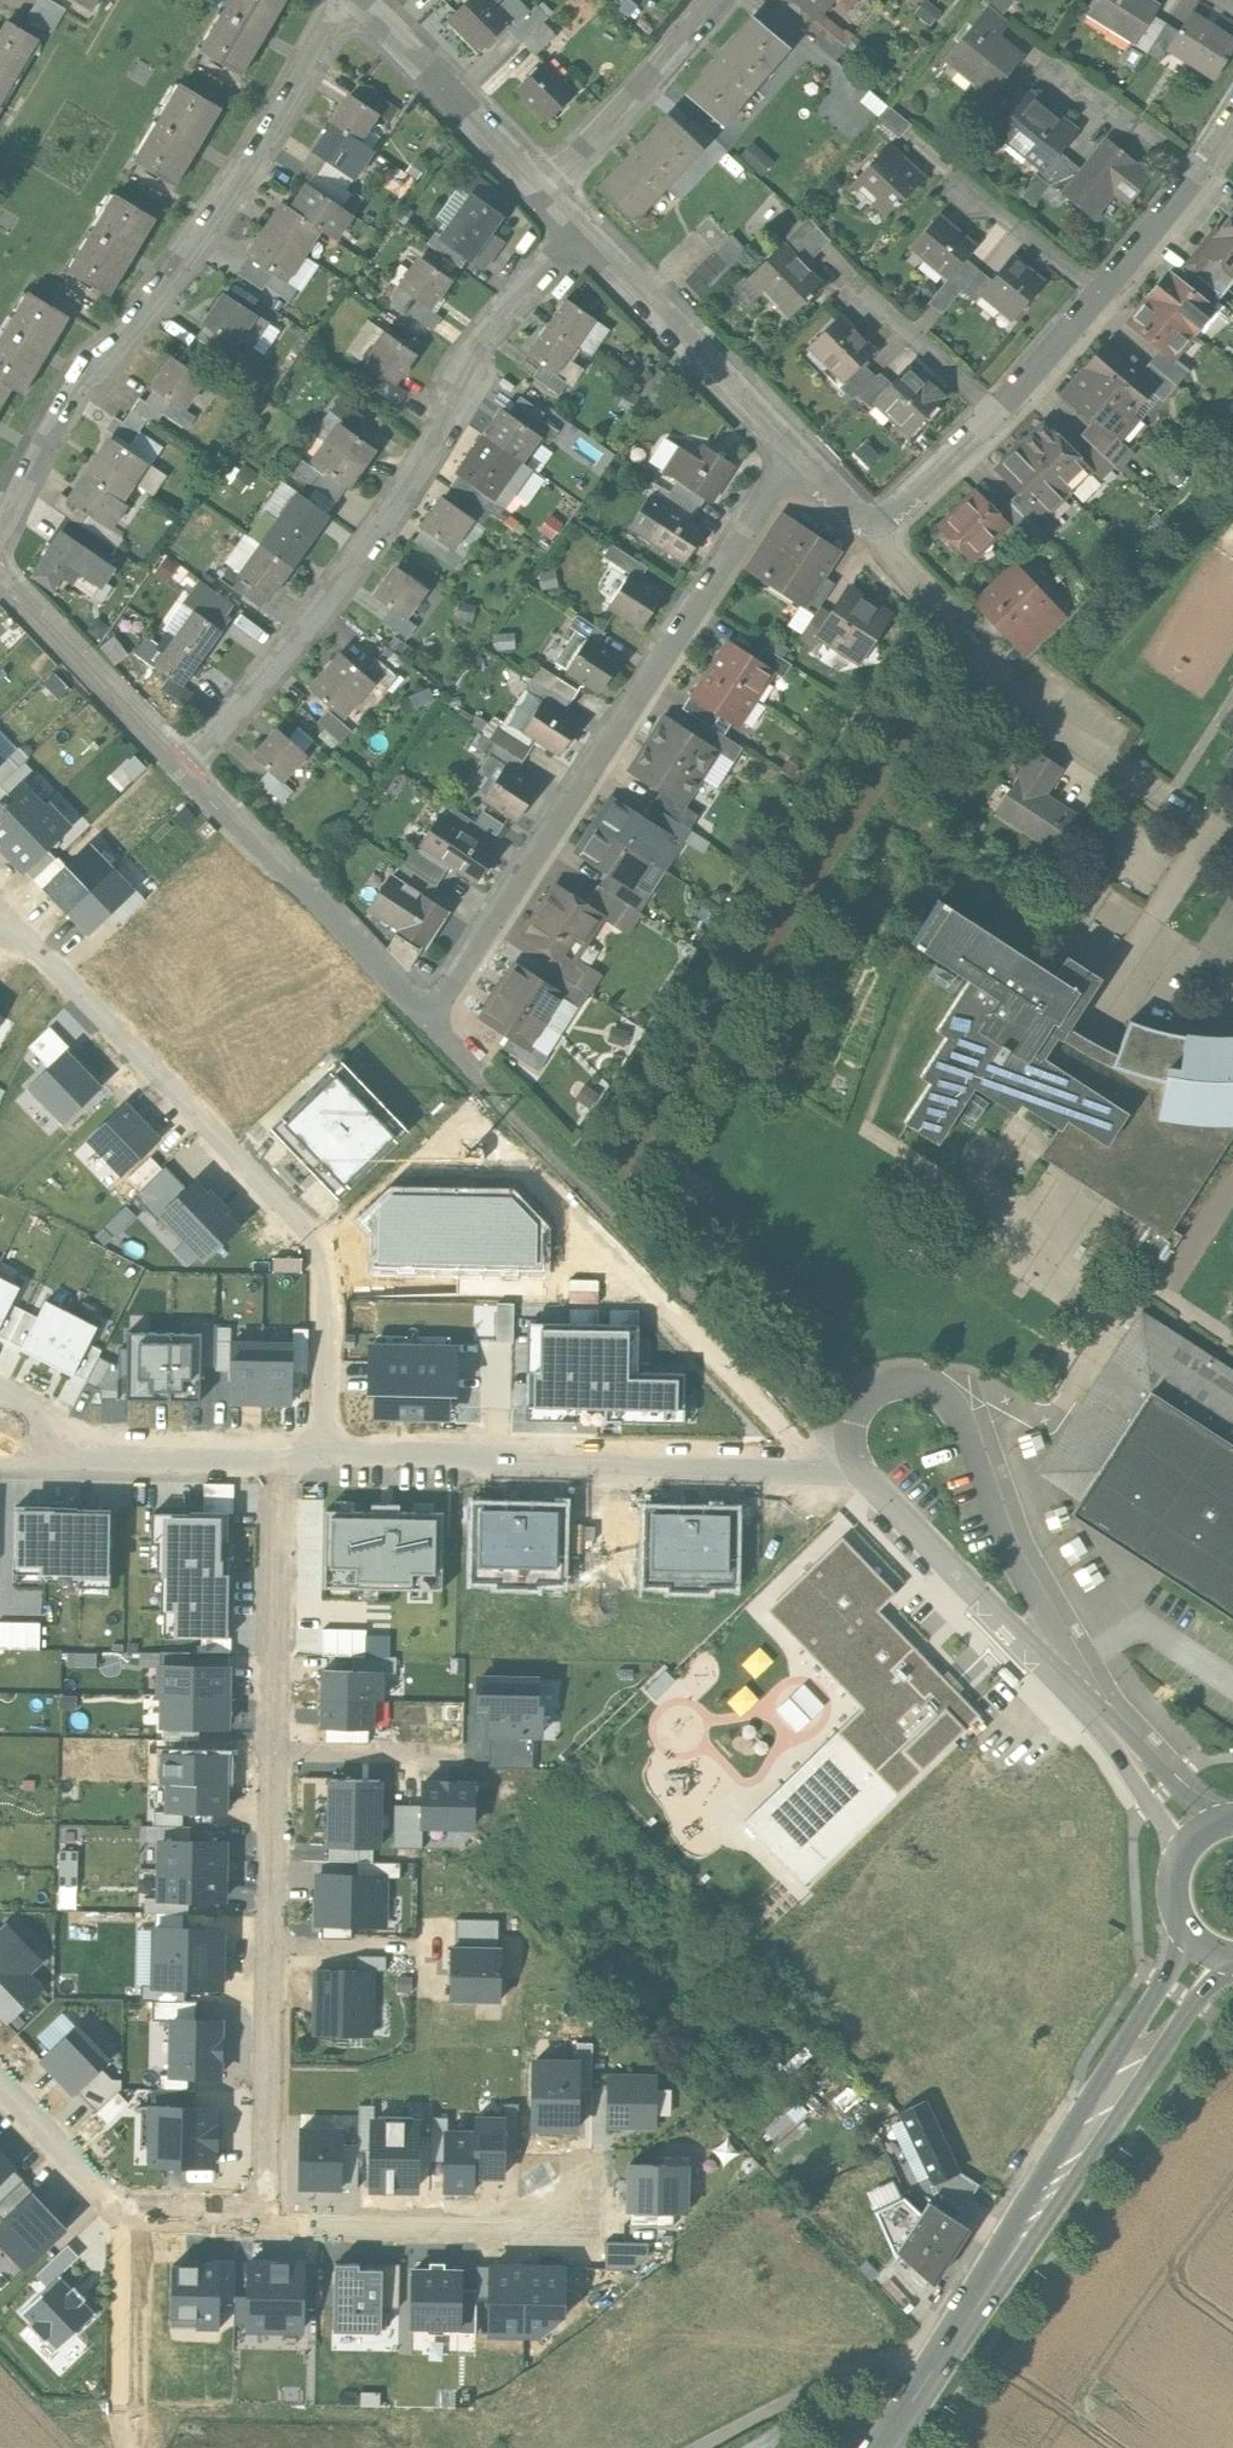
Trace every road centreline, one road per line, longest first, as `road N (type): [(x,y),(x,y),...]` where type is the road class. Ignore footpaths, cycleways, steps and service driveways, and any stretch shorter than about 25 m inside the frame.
road 1 (residential): [(796,457),(429,1024),(183,773)]
road 2 (residential): [(326,1458),(328,1271),(308,1226),(35,948),(0,902)]
road 3 (residential): [(579,230),(479,343),(453,416),(329,601),(183,773)]
road 4 (residential): [(351,0),(241,180),(132,331),(79,382),(0,532)]
road 5 (primary): [(1205,1949),(882,2447)]
road 6 (residential): [(859,1468),(326,1458)]
road 7 (unclassified): [(1087,1693),(1016,1557),(958,1412),(930,1389),(892,1383),(860,1403),(848,1426),(850,1458),(859,1468)]
road 8 (unclassified): [(859,1468),(1087,1693)]
road 9 (residential): [(579,230),(796,457)]
road 10 (residential): [(264,2223),(481,2228),(560,2205)]
road 11 (residential): [(279,1457),(274,1751)]
road 12 (residential): [(271,1945),(264,2223)]
road 13 (residential): [(356,0),(544,190)]
road 14 (residential): [(183,773),(0,582)]
road 15 (track): [(697,2447),(842,2371),(890,2361),(930,2373)]
road 16 (residential): [(544,190),(710,0)]
road 17 (residential): [(279,1457),(50,1453)]
road 18 (residential): [(868,528),(1011,677)]
road 19 (residential): [(274,1751),(271,1945)]
road 20 (residential): [(124,2208),(117,2400)]
road 21 (residential): [(124,2208),(0,2079)]
road 22 (unclassified): [(1196,1834),(1087,1693)]
road 23 (residential): [(992,406),(859,291)]
road 24 (residential): [(868,528),(992,406)]
road 25 (residential): [(1095,283),(964,179)]
road 26 (residential): [(440,1753),(274,1751)]
road 27 (residential): [(1196,162),(1063,70)]
road 28 (residential): [(992,406),(1095,283)]
road 29 (residential): [(1095,283),(1196,162)]
road 30 (residential): [(264,2223),(124,2208)]
road 31 (primary): [(1196,1834),(1181,1851),(1170,1894),(1188,1934),(1205,1949)]
road 32 (residential): [(404,1947),(271,1945)]

